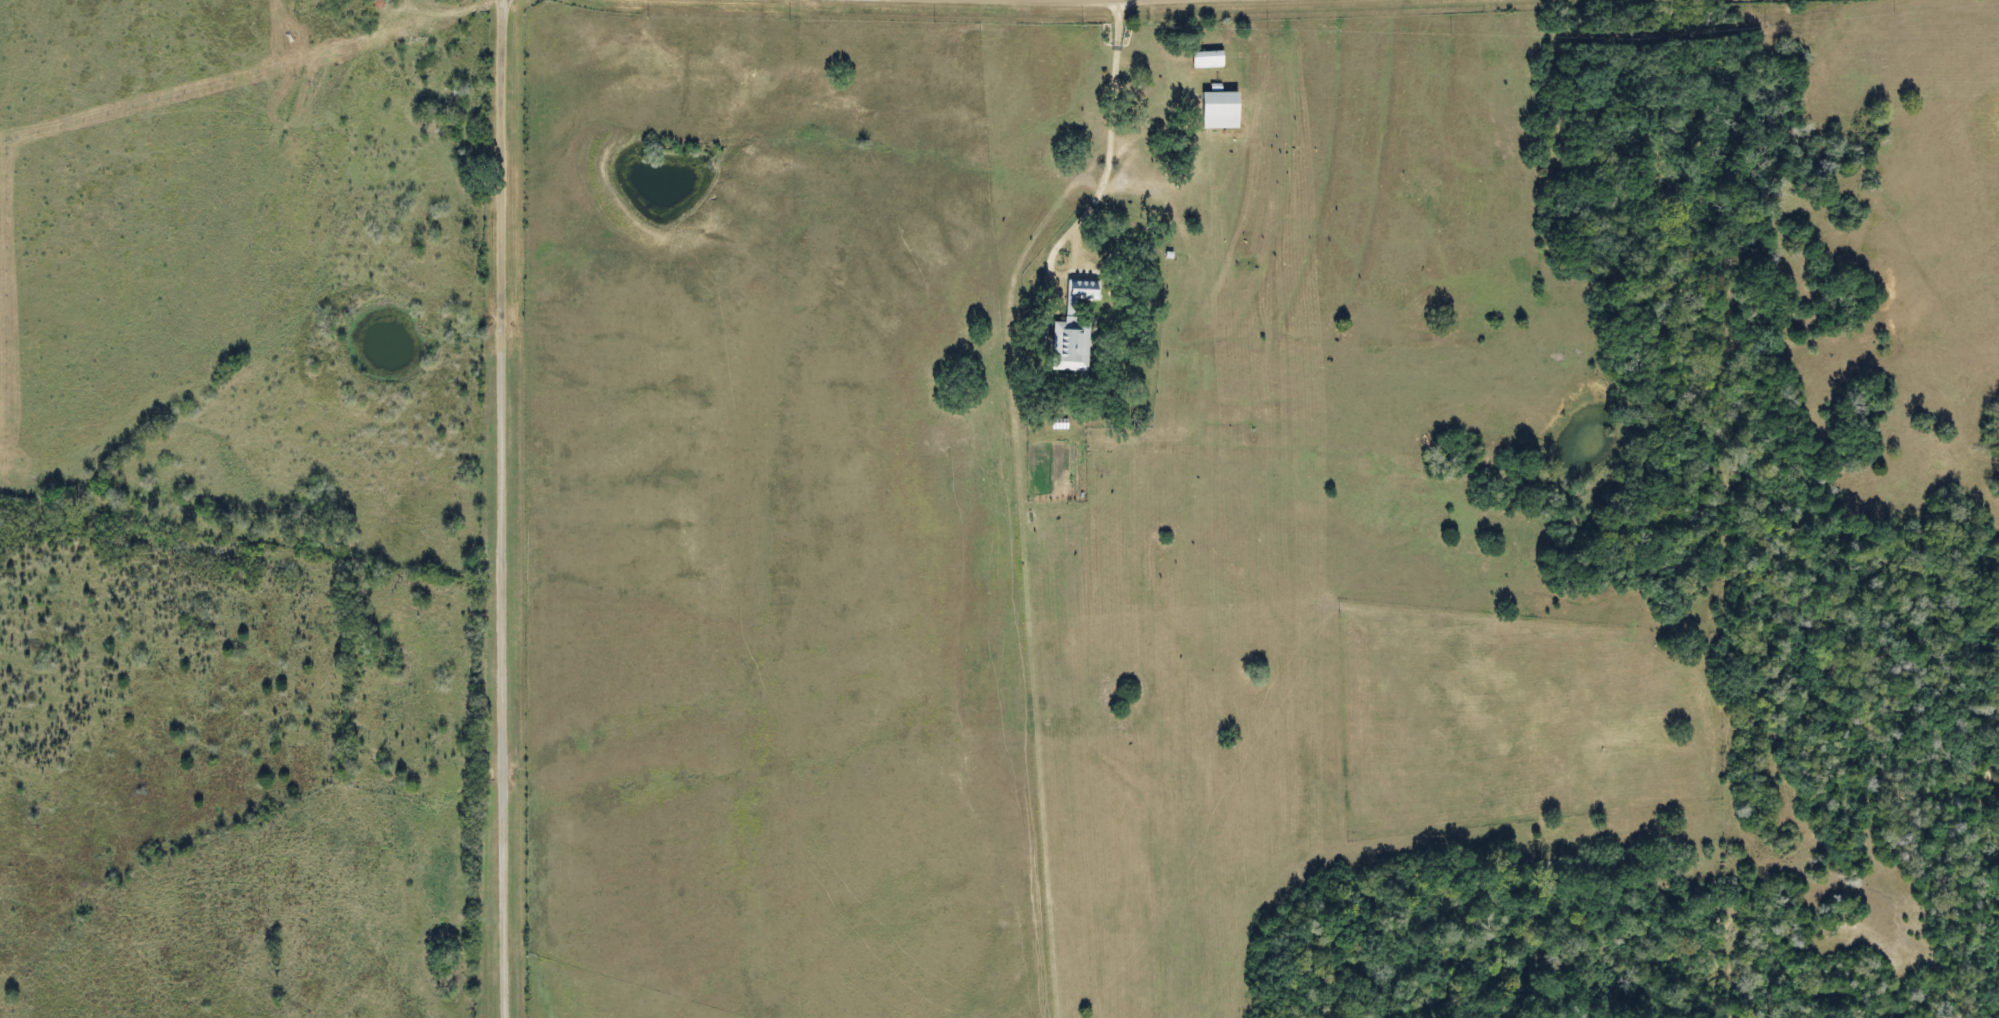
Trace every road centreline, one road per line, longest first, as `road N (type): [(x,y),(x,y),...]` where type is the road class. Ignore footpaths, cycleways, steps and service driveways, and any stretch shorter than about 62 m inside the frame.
road 1 (residential): [(514,1017),(522,476)]
road 2 (residential): [(522,476),(523,0)]

